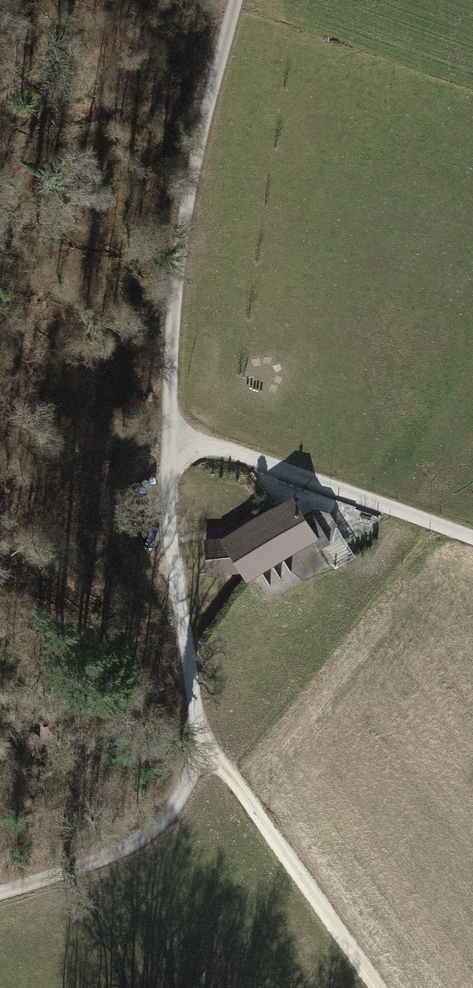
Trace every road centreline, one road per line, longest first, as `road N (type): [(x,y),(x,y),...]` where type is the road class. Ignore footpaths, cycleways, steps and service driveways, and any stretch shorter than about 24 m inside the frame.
road 1 (track): [(201,728),(160,426),(197,161),(233,0)]
road 2 (track): [(472,542),(160,426)]
road 3 (track): [(201,728),(378,987)]
road 4 (track): [(0,894),(141,834),(174,801),(201,728)]

